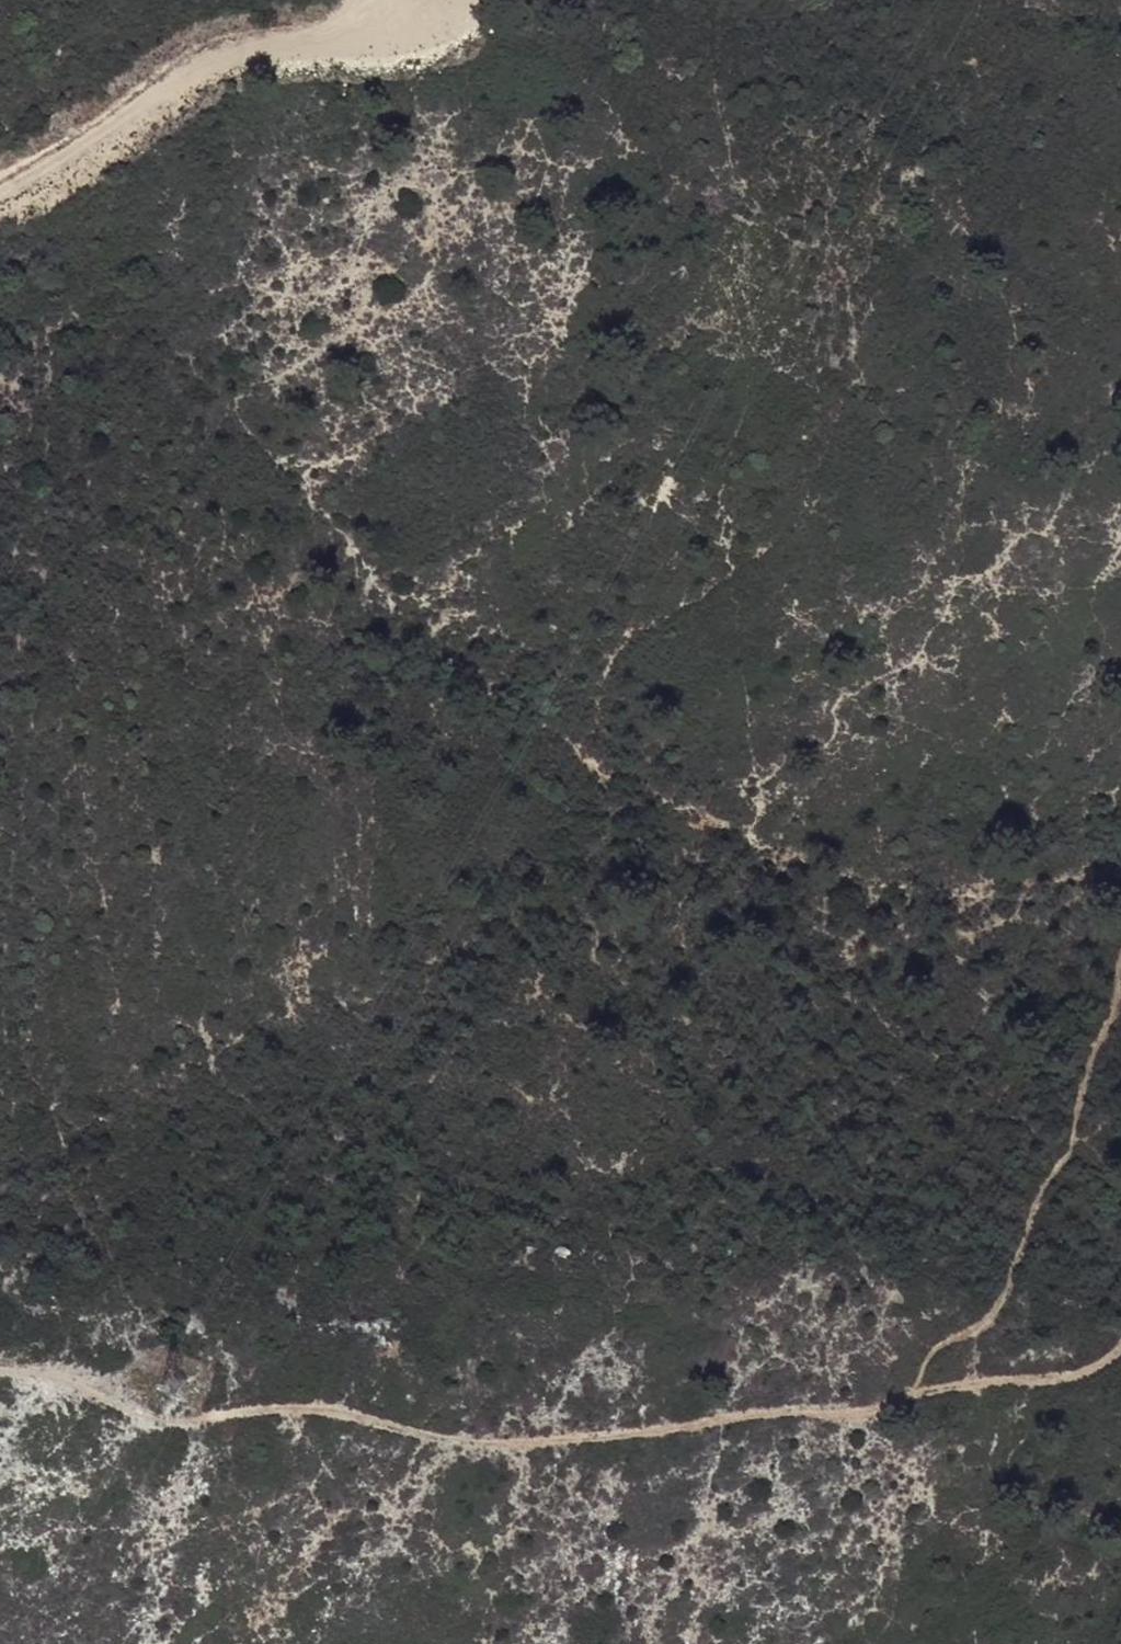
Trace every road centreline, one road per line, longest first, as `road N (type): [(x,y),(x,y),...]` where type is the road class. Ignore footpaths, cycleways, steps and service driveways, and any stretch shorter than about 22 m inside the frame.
road 1 (track): [(1120,1346),(1080,1376),(1041,1373),(949,1387),(858,1413),(789,1412),(563,1440),(455,1441),(299,1408),(172,1427),(74,1373),(0,1372)]
road 2 (track): [(389,0),(362,25),(261,42),(201,68),(148,113),(0,191)]

